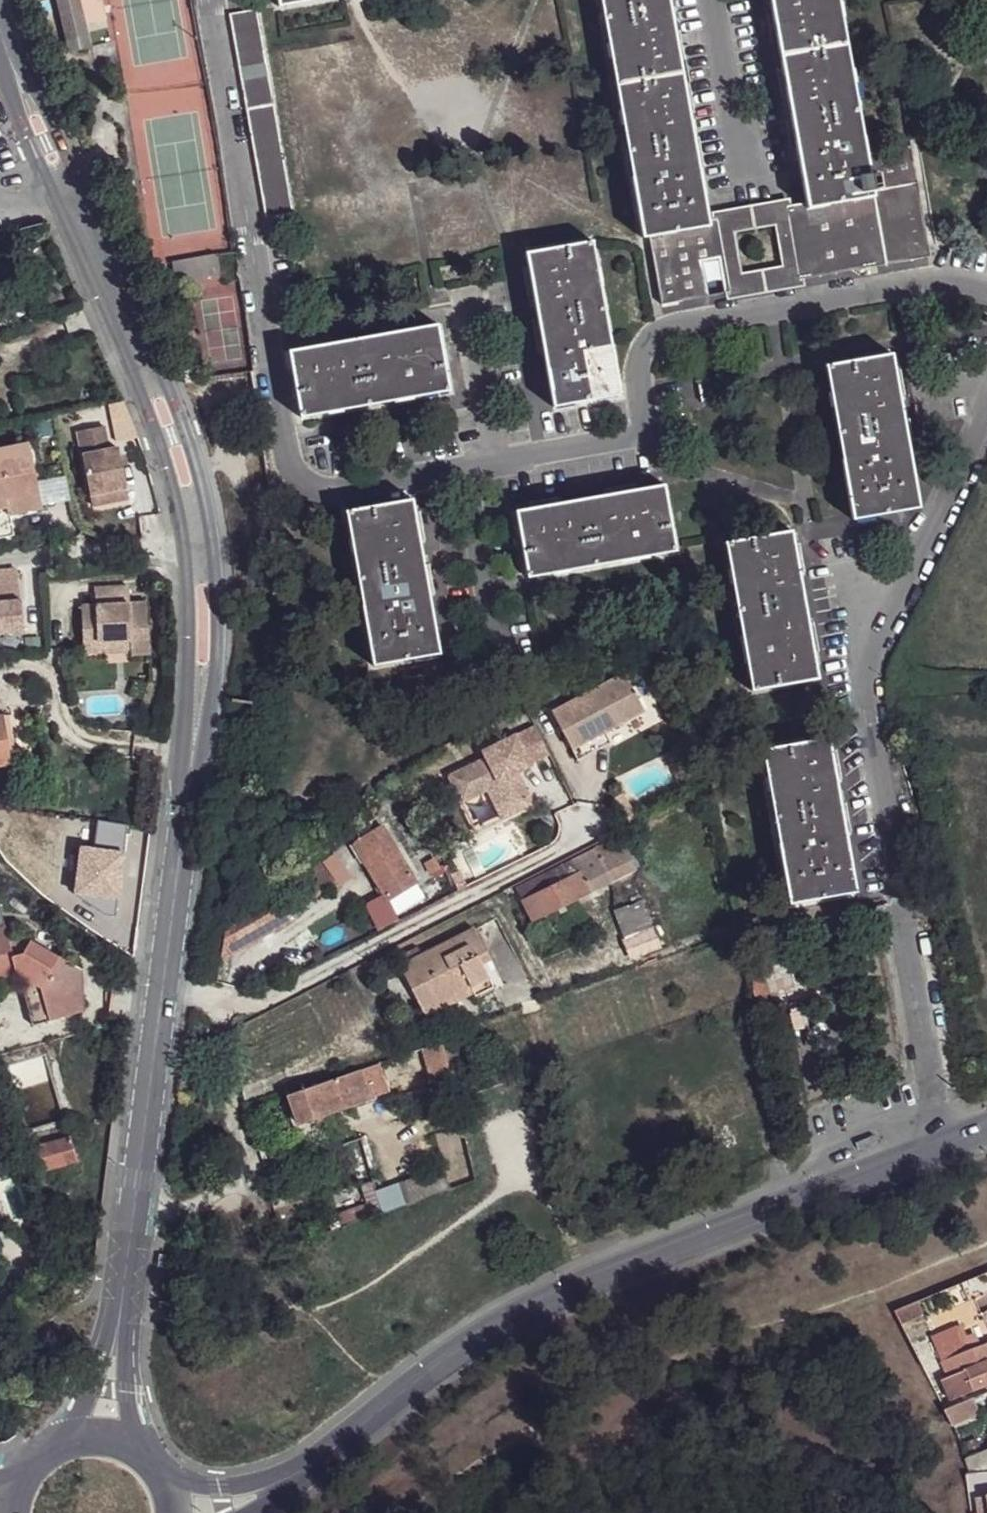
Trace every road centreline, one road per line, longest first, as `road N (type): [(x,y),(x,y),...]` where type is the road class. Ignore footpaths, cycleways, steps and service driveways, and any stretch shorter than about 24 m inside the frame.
road 1 (residential): [(212,0),(288,462),(310,486),(338,489),(648,434),(637,366),(648,340),(668,325),(938,278),(986,293)]
road 2 (tertiary): [(122,1311),(203,667),(203,585),(180,463),(65,183)]
road 3 (residential): [(946,1145),(897,904),(866,671),(986,410)]
road 4 (tertiary): [(308,1468),(477,1344),(536,1311),(613,1273),(946,1145)]
road 5 (tertiary): [(65,183),(0,24)]
road 6 (tertiary): [(122,1311),(64,1446)]
road 7 (tertiary): [(140,1456),(122,1311)]
road 8 (tertiary): [(308,1468),(221,1488),(165,1485)]

